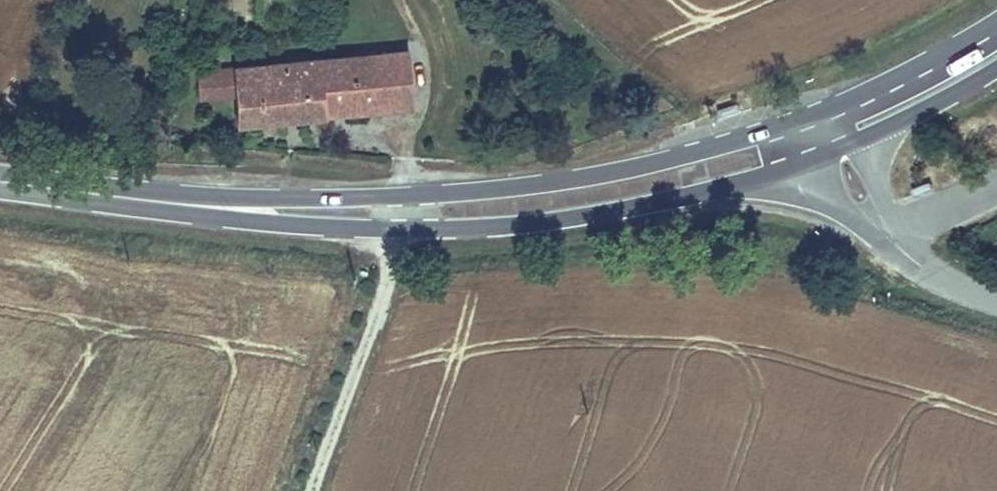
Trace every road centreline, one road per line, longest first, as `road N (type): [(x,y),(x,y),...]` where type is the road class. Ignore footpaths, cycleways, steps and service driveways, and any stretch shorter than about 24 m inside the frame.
road 1 (primary): [(819,112),(657,164),(538,187),(385,199),(78,192)]
road 2 (primary): [(78,192),(242,220),(510,228),(760,174)]
road 3 (primary): [(996,18),(926,64),(819,112)]
road 4 (tertiary): [(835,204),(915,273),(948,284)]

